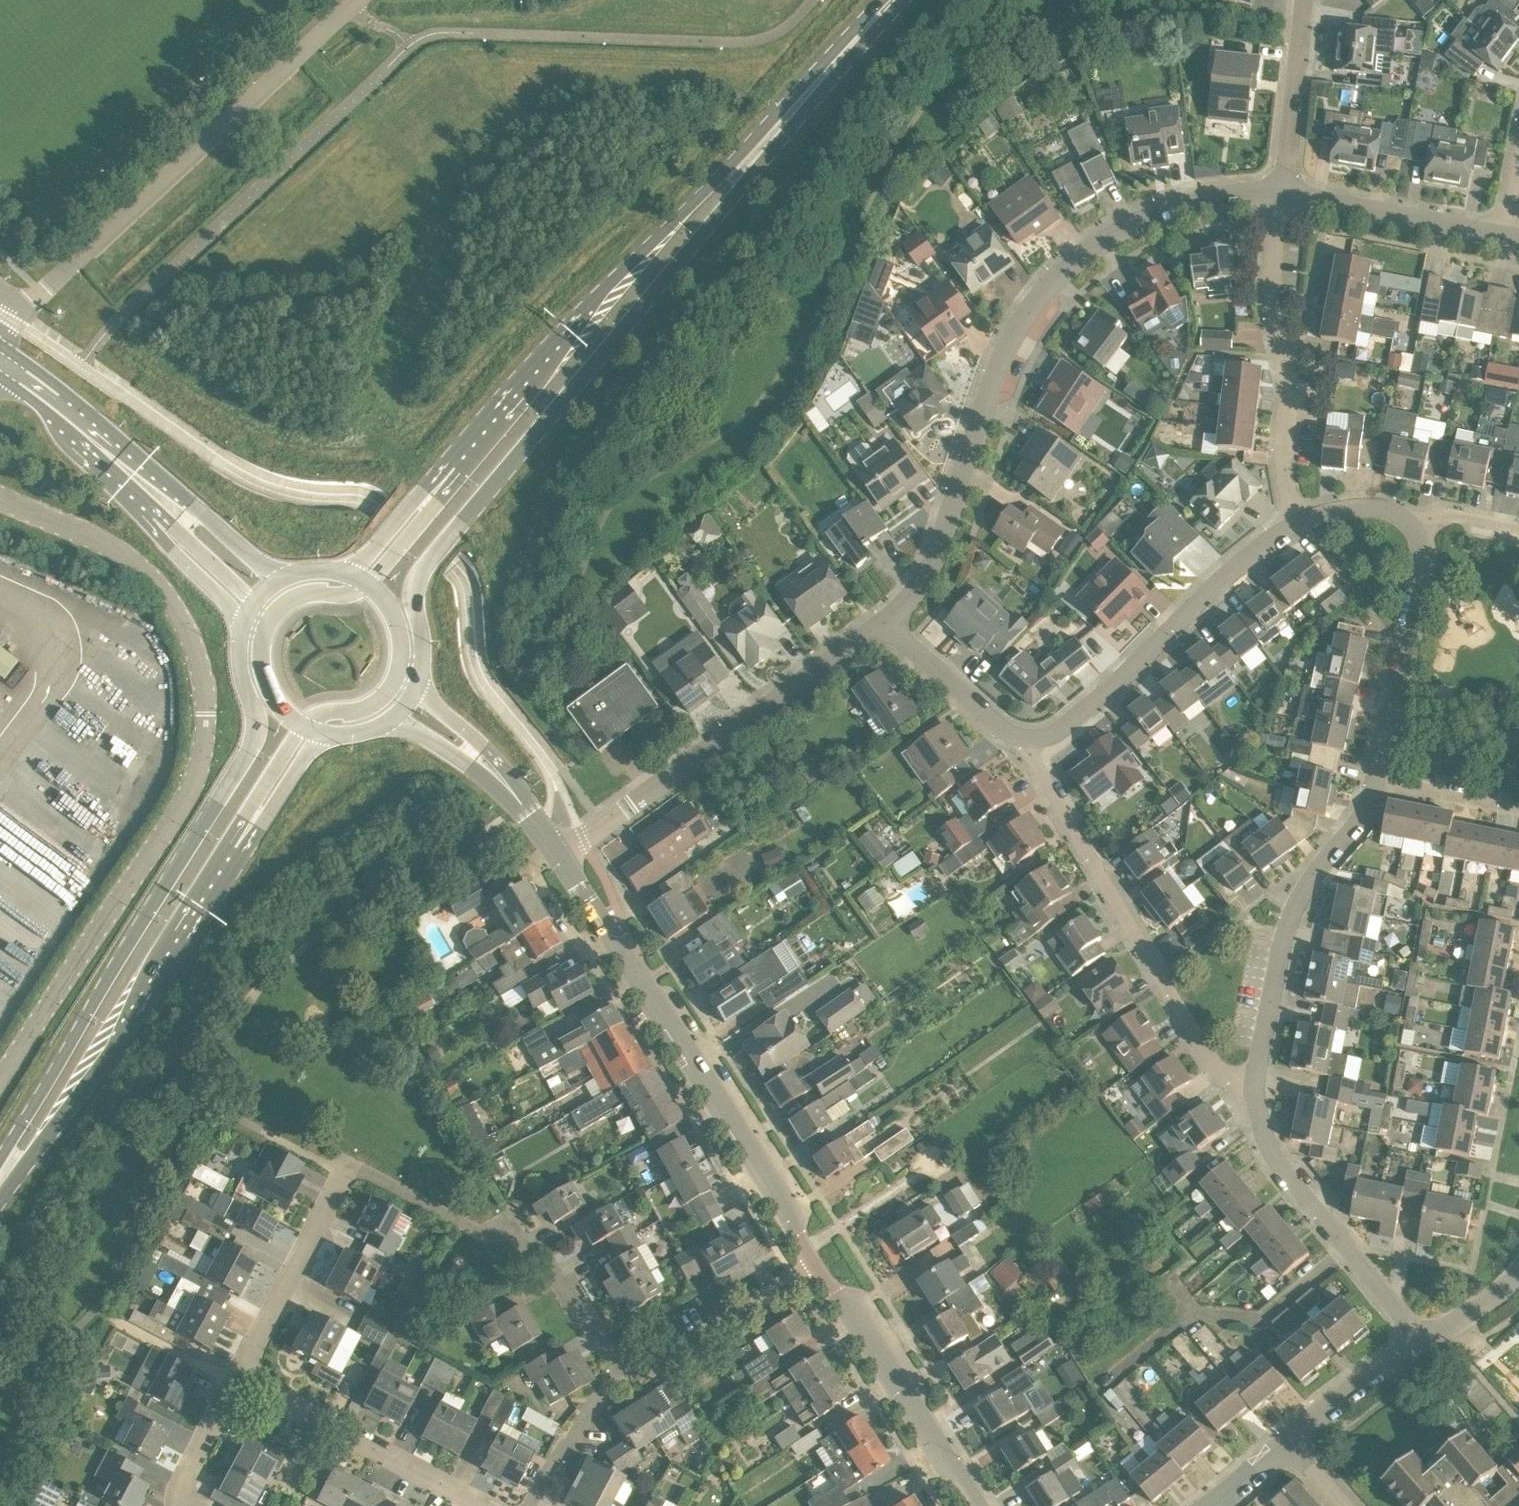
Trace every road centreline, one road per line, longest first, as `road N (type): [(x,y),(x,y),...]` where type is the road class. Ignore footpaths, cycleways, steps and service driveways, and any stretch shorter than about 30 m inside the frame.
road 1 (unclassified): [(0,1083),(176,815),(200,768),(207,715),(199,664),(161,591),(95,540),(0,496)]
road 2 (primary): [(416,688),(421,573),(738,189),(761,146)]
road 3 (residential): [(1280,197),(1196,202),(1128,225),(1077,257),(1032,301),(1005,350),(944,535),(922,582),(888,624)]
road 4 (primary): [(242,629),(242,671),(257,713),(252,746),(0,1164)]
road 5 (primary): [(761,146),(712,184),(561,337),(443,482)]
road 6 (primary): [(0,1201),(53,1134),(245,835)]
road 7 (residential): [(1254,1084),(1229,1076),(1209,1058),(1042,795),(1026,745)]
road 8 (residential): [(556,853),(834,650),(888,624)]
road 9 (residential): [(1026,745),(1060,731),(1259,543),(1296,522)]
road 10 (residential): [(617,1376),(526,1255),(346,1166)]
road 11 (tertiary): [(806,1252),(628,961)]
road 12 (residential): [(1296,522),(1283,454),(1289,393),(1273,292),(1280,197)]
road 13 (residential): [(1366,790),(1345,838),(1295,891),(1282,927),(1254,1084)]
road 14 (residential): [(1422,1340),(1283,1169),(1259,1124),(1254,1084)]
road 15 (tertiary): [(971,1505),(806,1252)]
road 16 (residential): [(482,1505),(230,1374)]
road 17 (residential): [(1418,530),(1421,557),(1366,790)]
road 18 (residential): [(230,1374),(346,1166)]
road 19 (residential): [(617,1376),(806,1252)]
road 20 (residential): [(1501,232),(1280,197)]
road 21 (residential): [(1280,197),(1295,0)]
road 22 (primary): [(761,146),(890,0)]
road 23 (primary): [(135,477),(177,555),(242,629)]
road 24 (residential): [(1026,745),(888,624)]
road 25 (primary): [(279,580),(205,515),(135,477)]
road 26 (primary): [(0,362),(135,477)]
road 27 (primary): [(135,477),(253,601)]
road 28 (residential): [(1285,1439),(1422,1340)]
road 29 (residential): [(531,1505),(571,1429),(617,1376)]
road 30 (residential): [(1518,822),(1366,790)]
road 31 (residential): [(172,1505),(191,1441),(230,1374)]
road 32 (tertiary): [(389,718),(503,783)]
road 33 (primary): [(443,482),(410,502),(351,573)]
road 34 (residential): [(1296,522),(1332,509),(1371,508),(1395,512),(1418,530)]
road 35 (tertiary): [(556,853),(628,961)]
road 36 (tertiary): [(503,783),(474,741),(416,688)]
road 37 (primary): [(245,835),(324,733)]
road 38 (primary): [(443,482),(426,517),(368,583)]
road 39 (primary): [(245,835),(255,799),(303,725)]
road 40 (primary): [(270,619),(259,648),(263,680),(303,725)]

